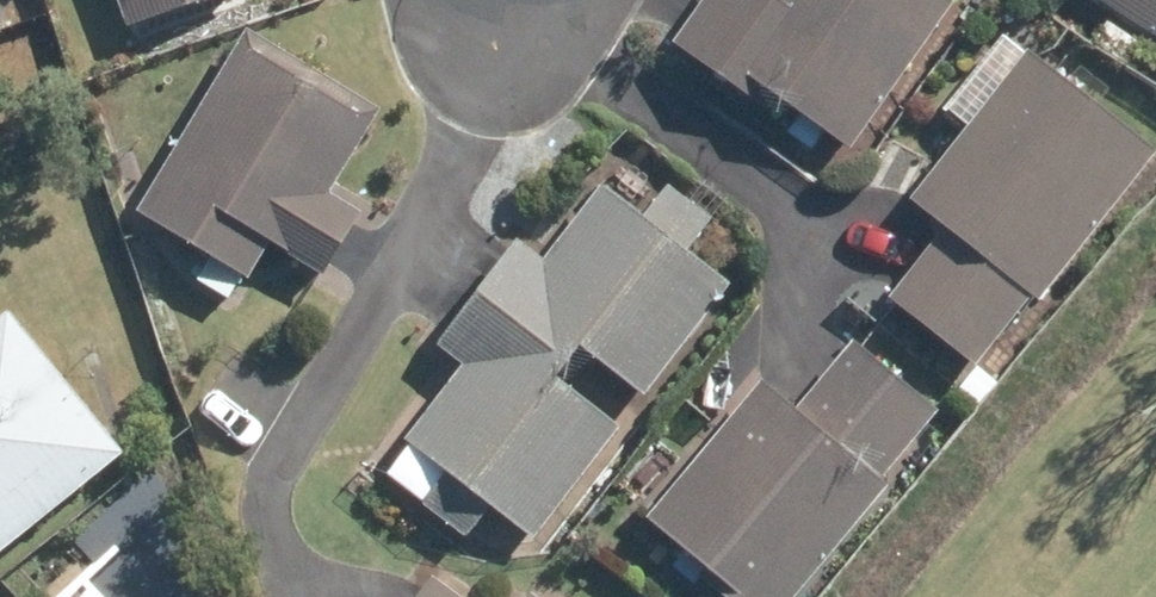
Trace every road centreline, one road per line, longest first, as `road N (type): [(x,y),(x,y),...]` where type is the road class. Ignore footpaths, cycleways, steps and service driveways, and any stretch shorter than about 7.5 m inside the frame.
road 1 (residential): [(286,596),(266,545),(277,476),(529,0)]

